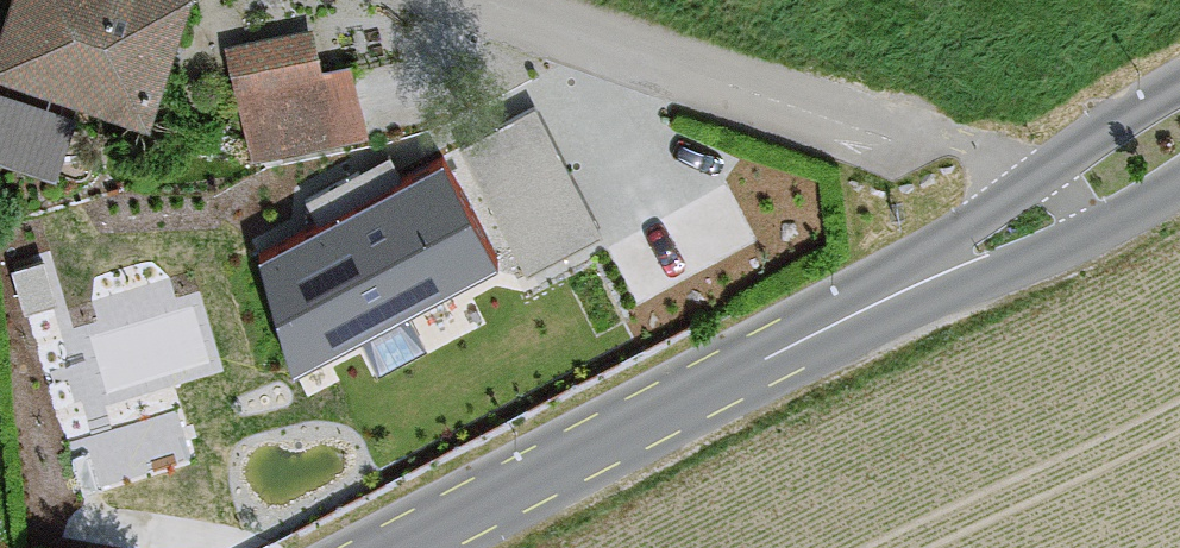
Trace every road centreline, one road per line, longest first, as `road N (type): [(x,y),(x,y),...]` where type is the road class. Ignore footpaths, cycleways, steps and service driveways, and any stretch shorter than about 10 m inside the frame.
road 1 (secondary): [(866,307),(402,547)]
road 2 (residential): [(883,130),(502,0)]
road 3 (secondary): [(1179,82),(964,228),(866,307)]
road 4 (secondary): [(866,307),(1001,274),(1179,179)]

